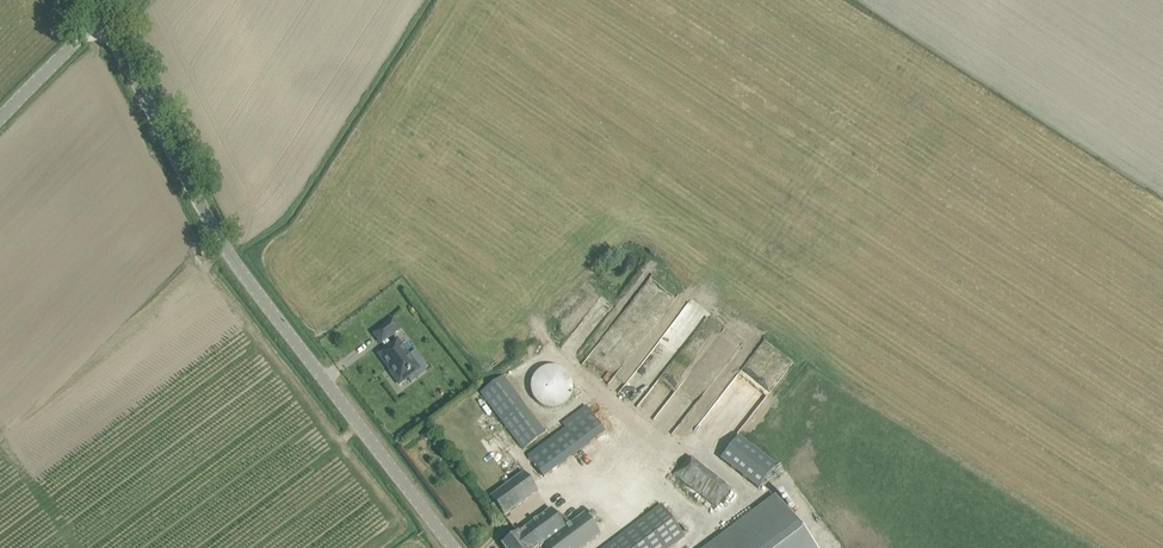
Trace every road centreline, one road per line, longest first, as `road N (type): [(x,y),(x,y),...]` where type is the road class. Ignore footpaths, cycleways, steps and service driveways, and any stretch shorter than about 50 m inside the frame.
road 1 (unclassified): [(452,547),(236,262),(96,9)]
road 2 (unclassified): [(0,113),(96,9)]

